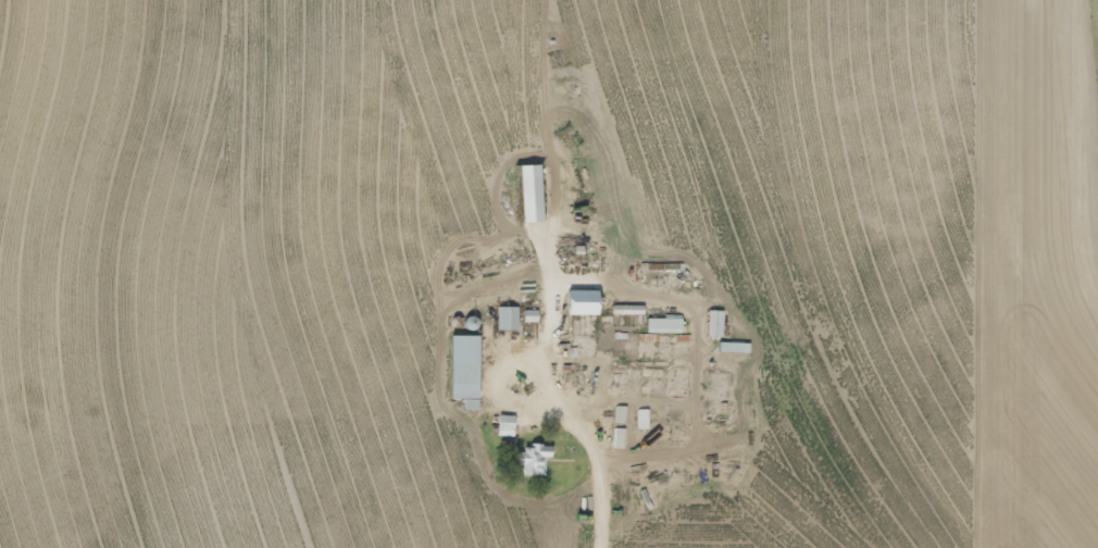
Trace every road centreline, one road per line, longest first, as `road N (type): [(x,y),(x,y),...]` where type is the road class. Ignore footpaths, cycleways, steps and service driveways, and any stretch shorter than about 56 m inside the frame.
road 1 (residential): [(611,547),(611,523),(573,420),(567,299),(584,272),(597,0)]

